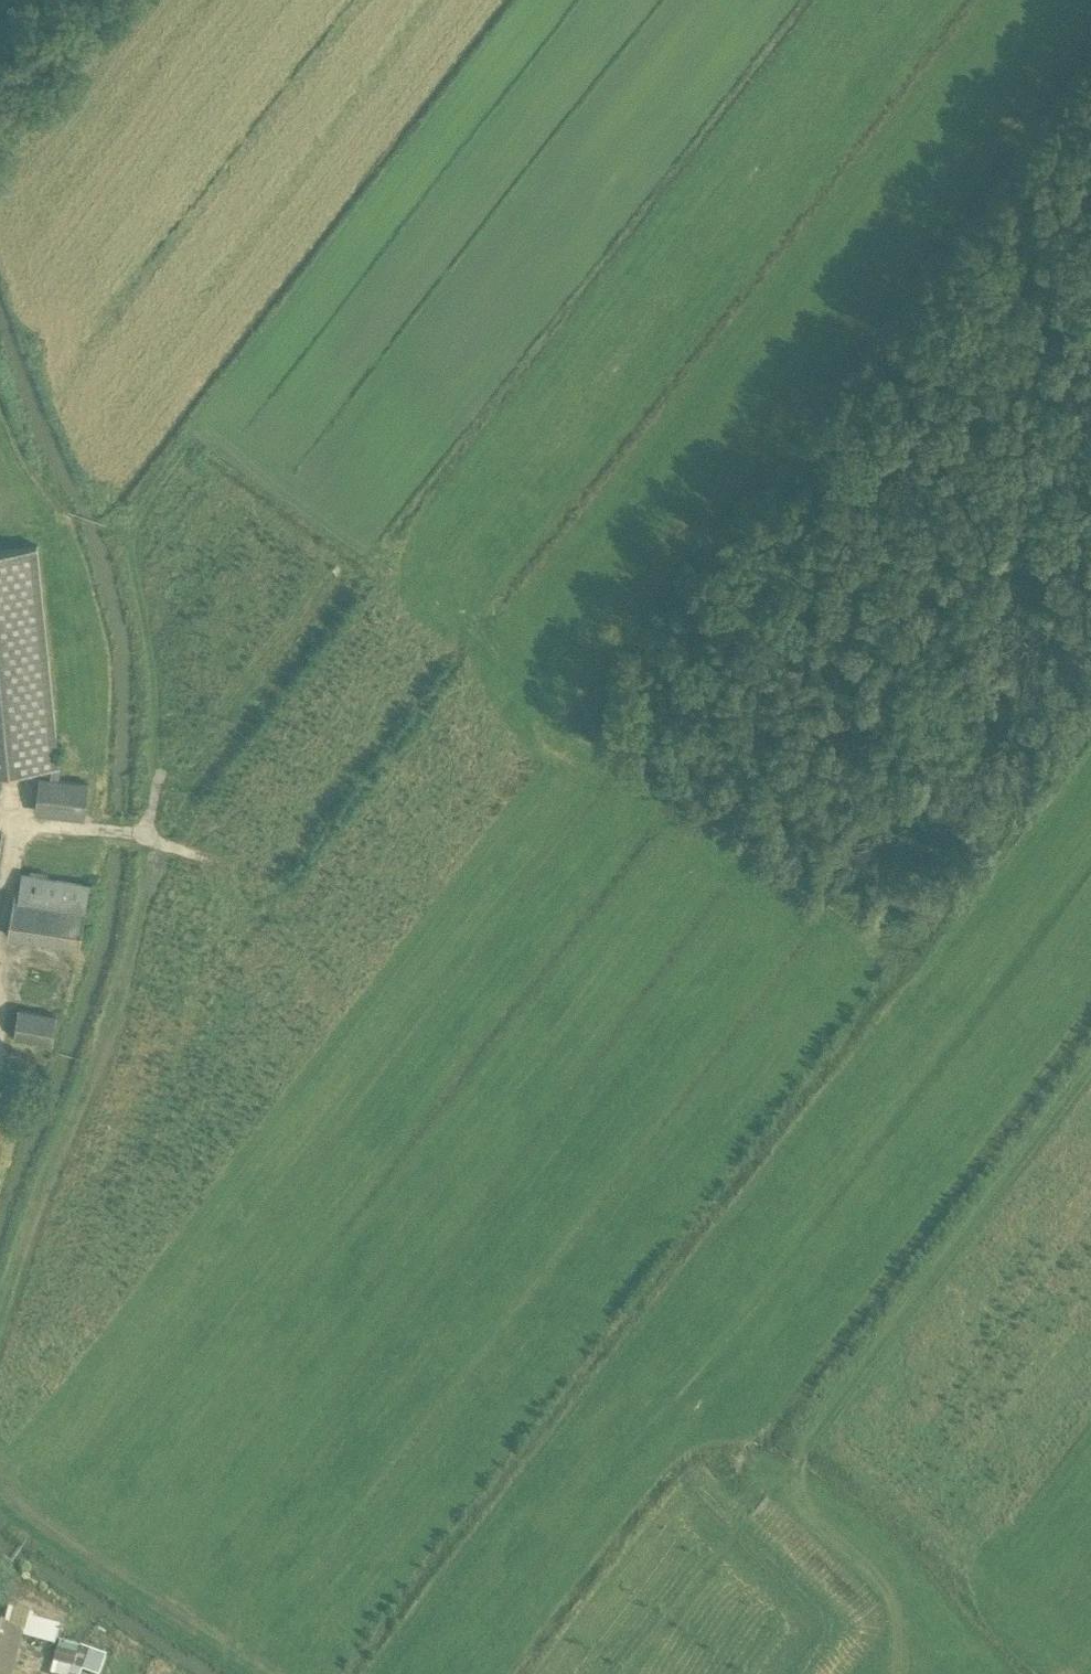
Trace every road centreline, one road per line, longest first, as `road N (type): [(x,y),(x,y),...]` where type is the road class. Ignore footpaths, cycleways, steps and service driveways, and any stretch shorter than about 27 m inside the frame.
road 1 (track): [(0,1338),(124,1007),(151,838)]
road 2 (track): [(795,1466),(1090,1070)]
road 3 (track): [(266,1673),(0,1494)]
road 4 (track): [(900,1673),(897,1608),(882,1580),(798,1504),(795,1466)]
road 5 (track): [(0,824),(140,835),(214,860)]

